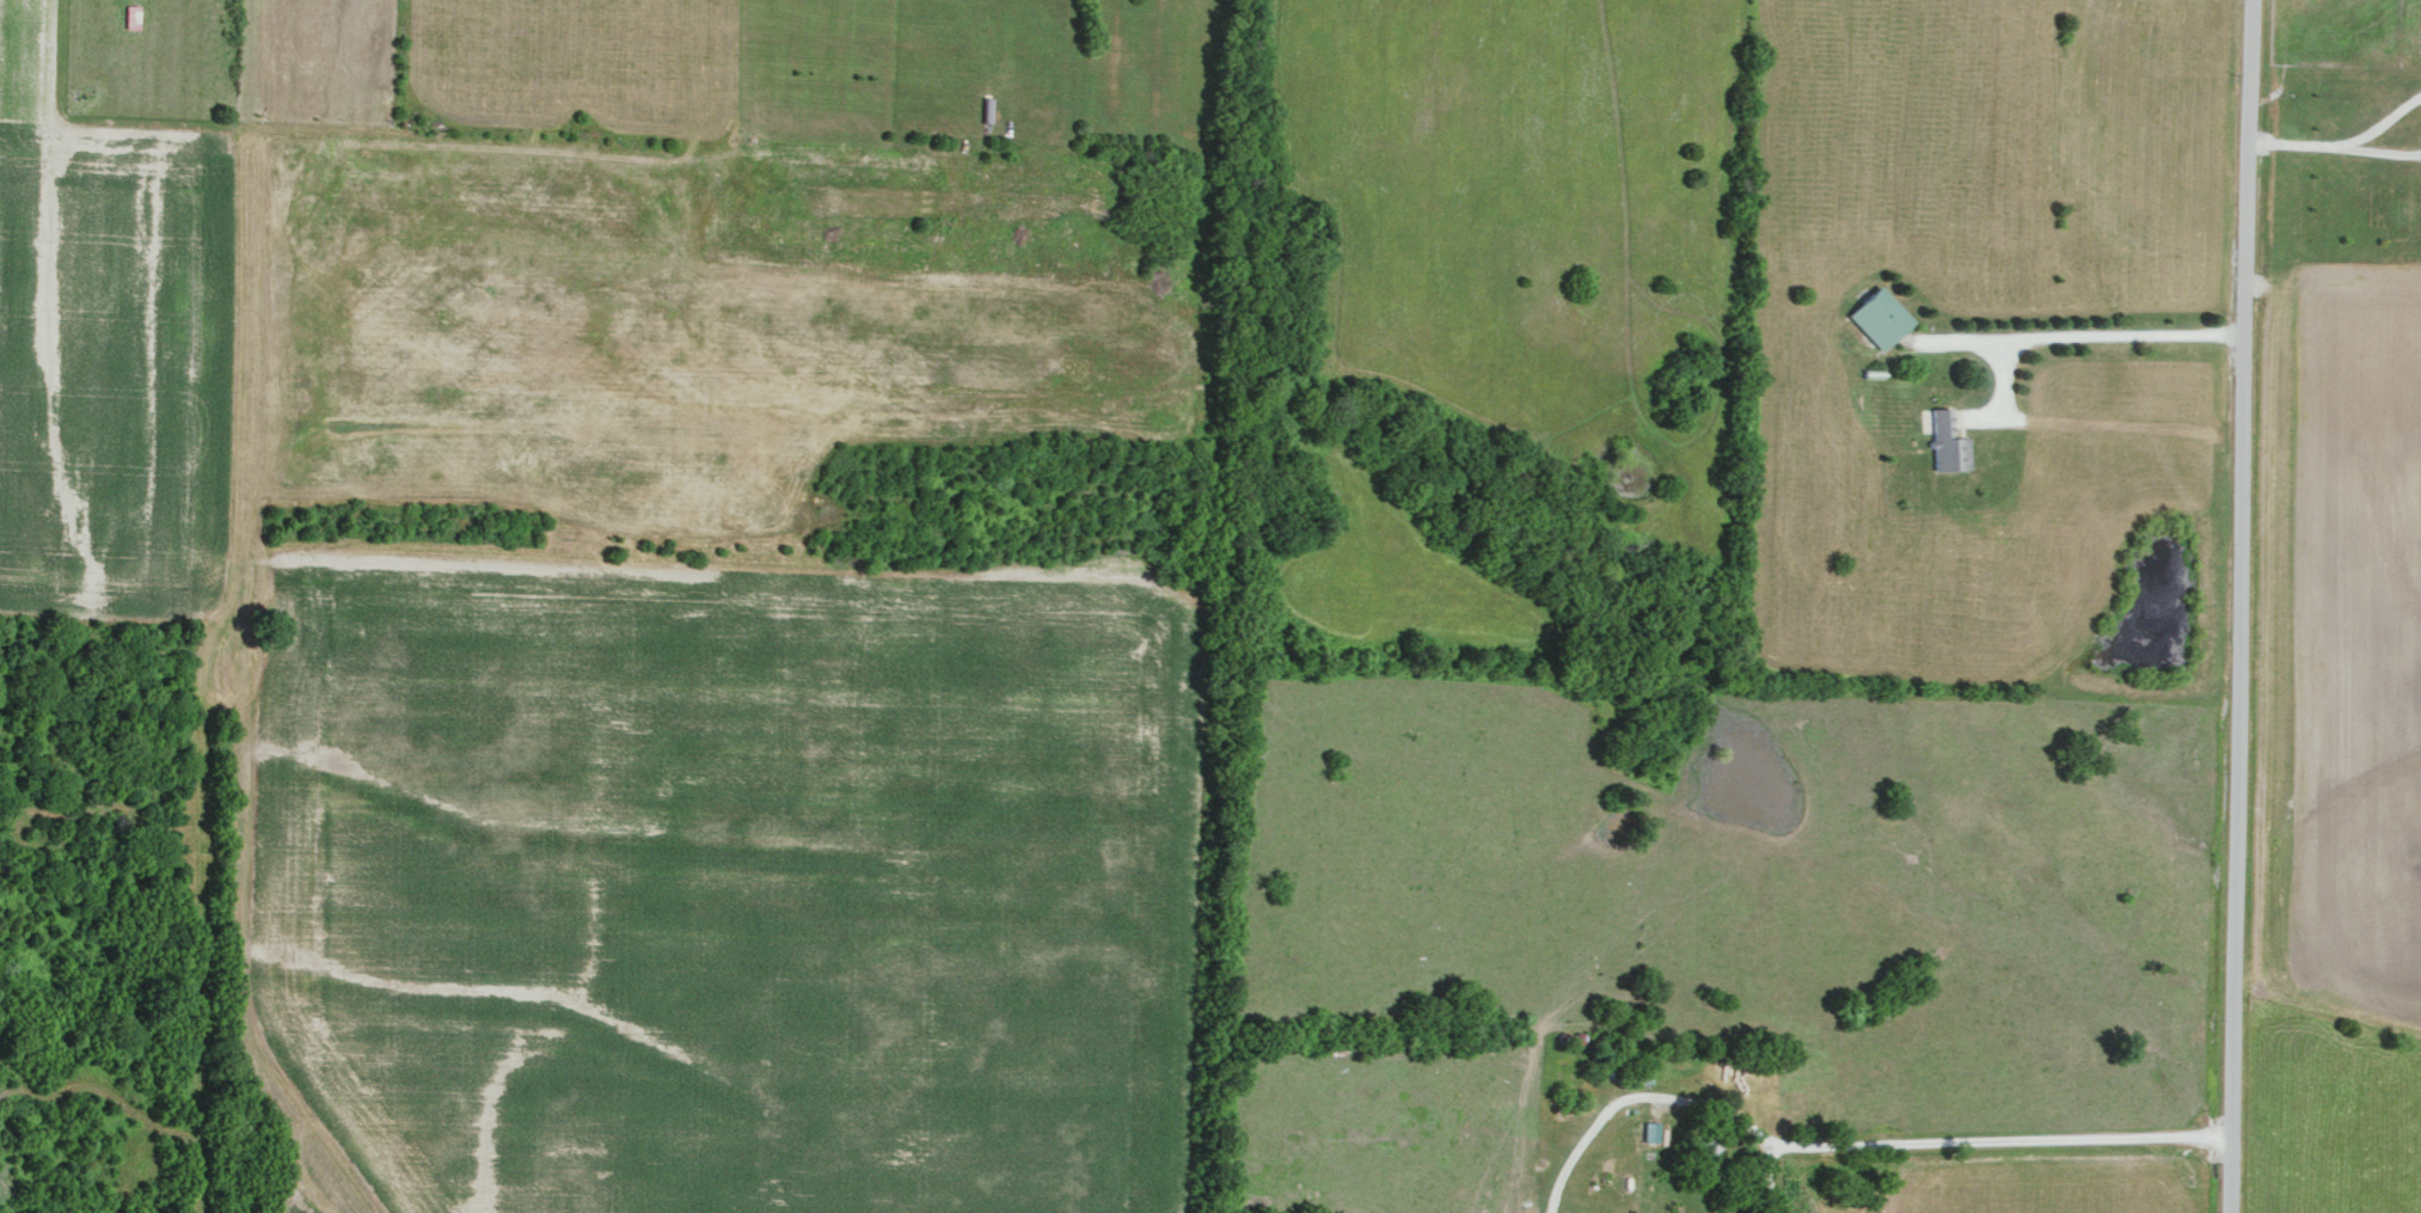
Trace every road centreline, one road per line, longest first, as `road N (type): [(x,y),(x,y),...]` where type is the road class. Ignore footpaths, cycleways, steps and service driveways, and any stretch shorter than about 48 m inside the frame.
road 1 (residential): [(2225,1212),(2250,0)]

